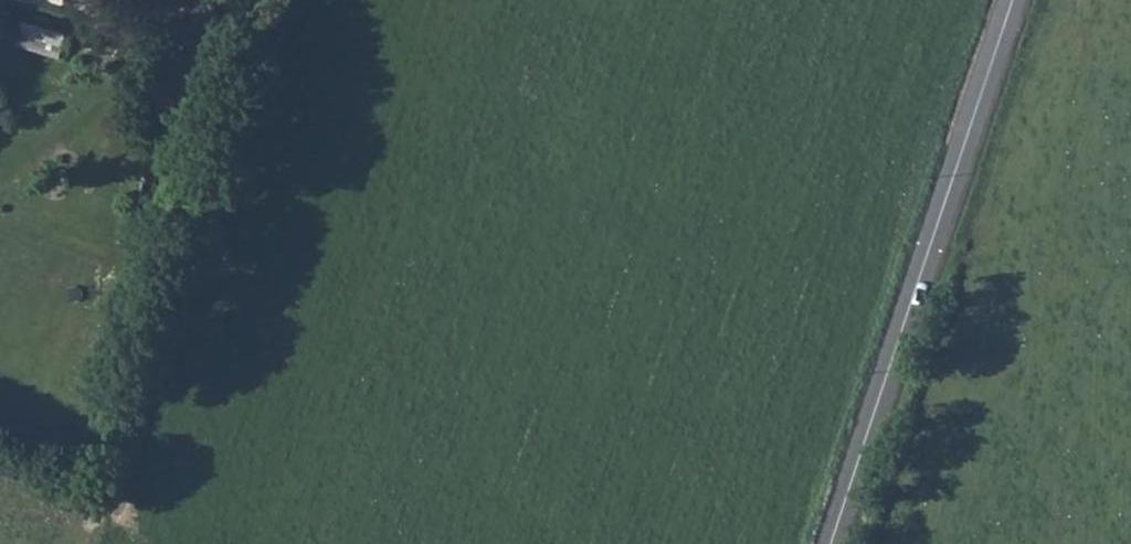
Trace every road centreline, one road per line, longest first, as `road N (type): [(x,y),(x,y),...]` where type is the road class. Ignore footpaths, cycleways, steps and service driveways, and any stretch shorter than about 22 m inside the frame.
road 1 (tertiary): [(1014,0),(836,543)]

